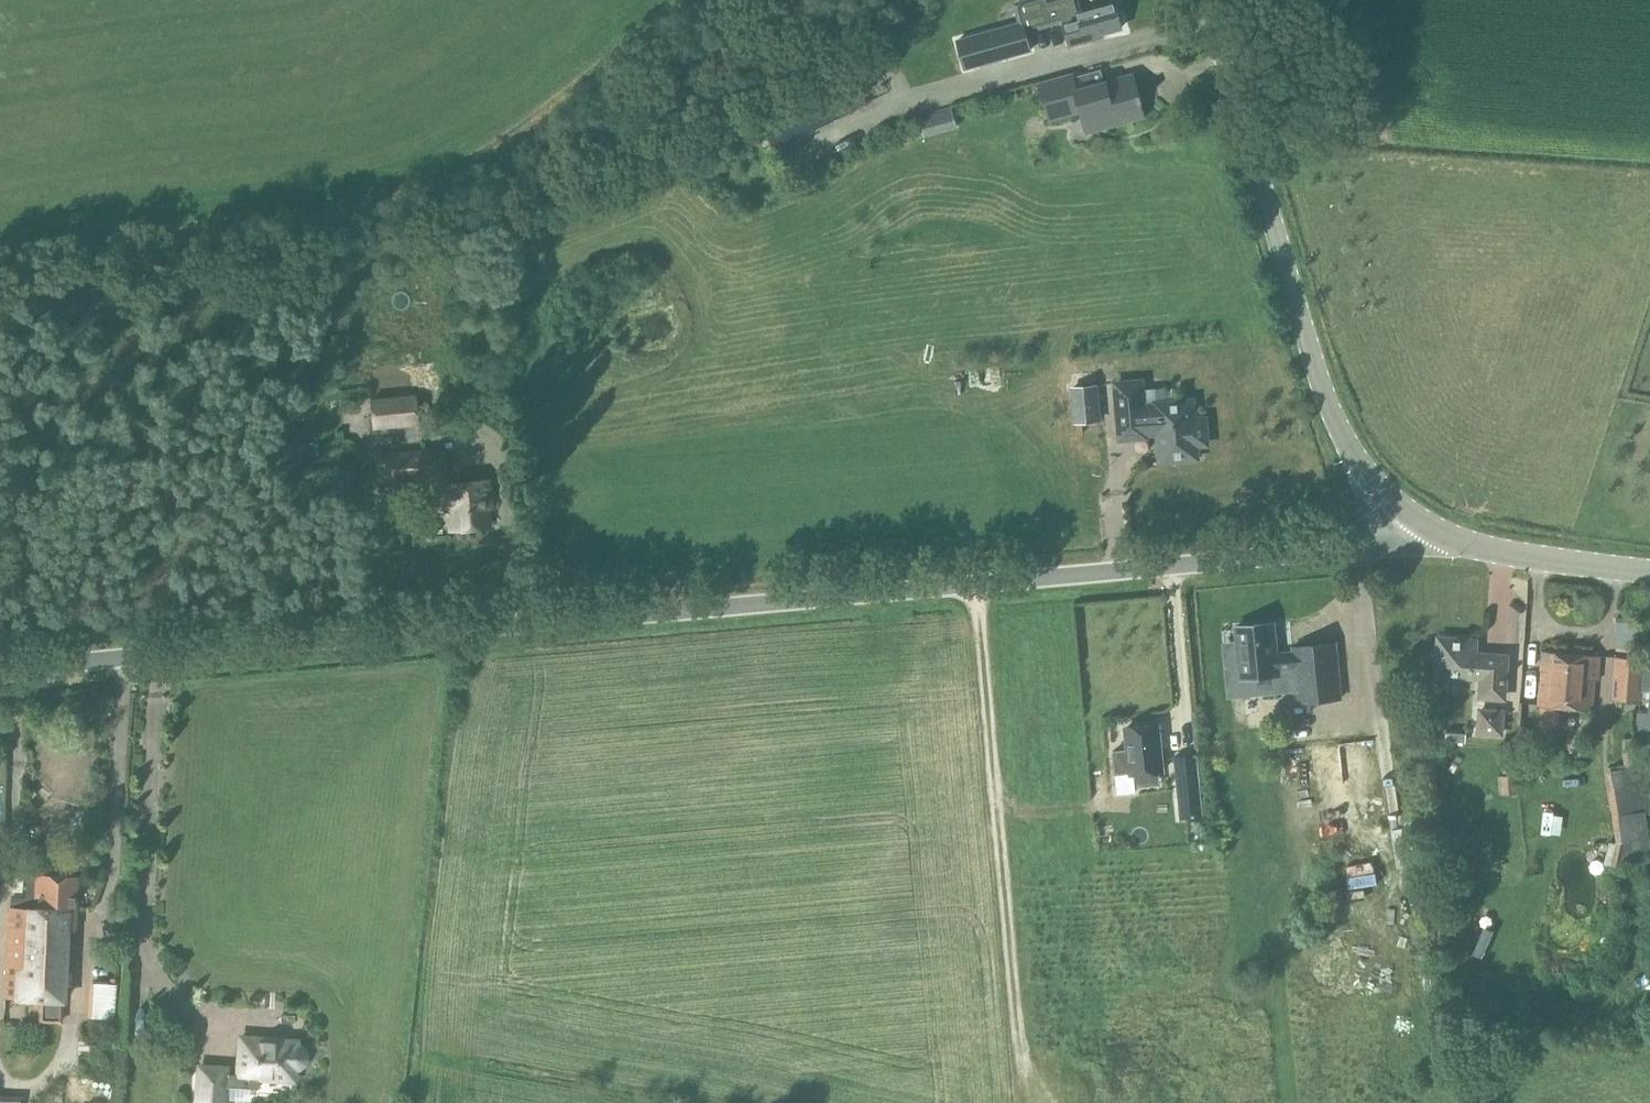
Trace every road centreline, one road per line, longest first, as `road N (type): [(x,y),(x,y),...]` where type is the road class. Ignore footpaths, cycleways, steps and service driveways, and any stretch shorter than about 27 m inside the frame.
road 1 (unclassified): [(0,680),(1365,549),(1414,521)]
road 2 (tertiary): [(1414,521),(1350,453),(1204,0)]
road 3 (tertiary): [(1649,571),(1465,547),(1414,521)]

